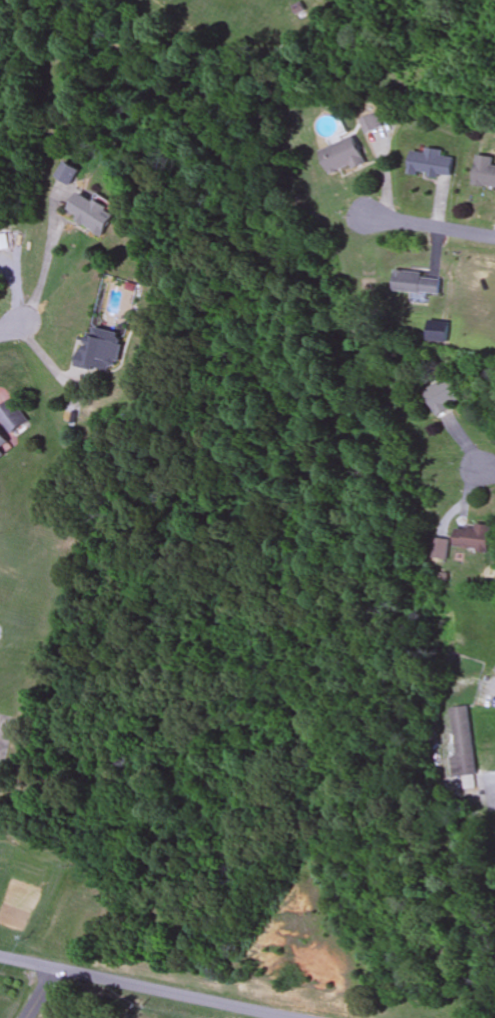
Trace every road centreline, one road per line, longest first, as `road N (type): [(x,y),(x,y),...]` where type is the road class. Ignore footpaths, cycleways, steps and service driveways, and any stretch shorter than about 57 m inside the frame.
road 1 (residential): [(315,1017),(0,956)]
road 2 (residential): [(494,237),(366,217)]

